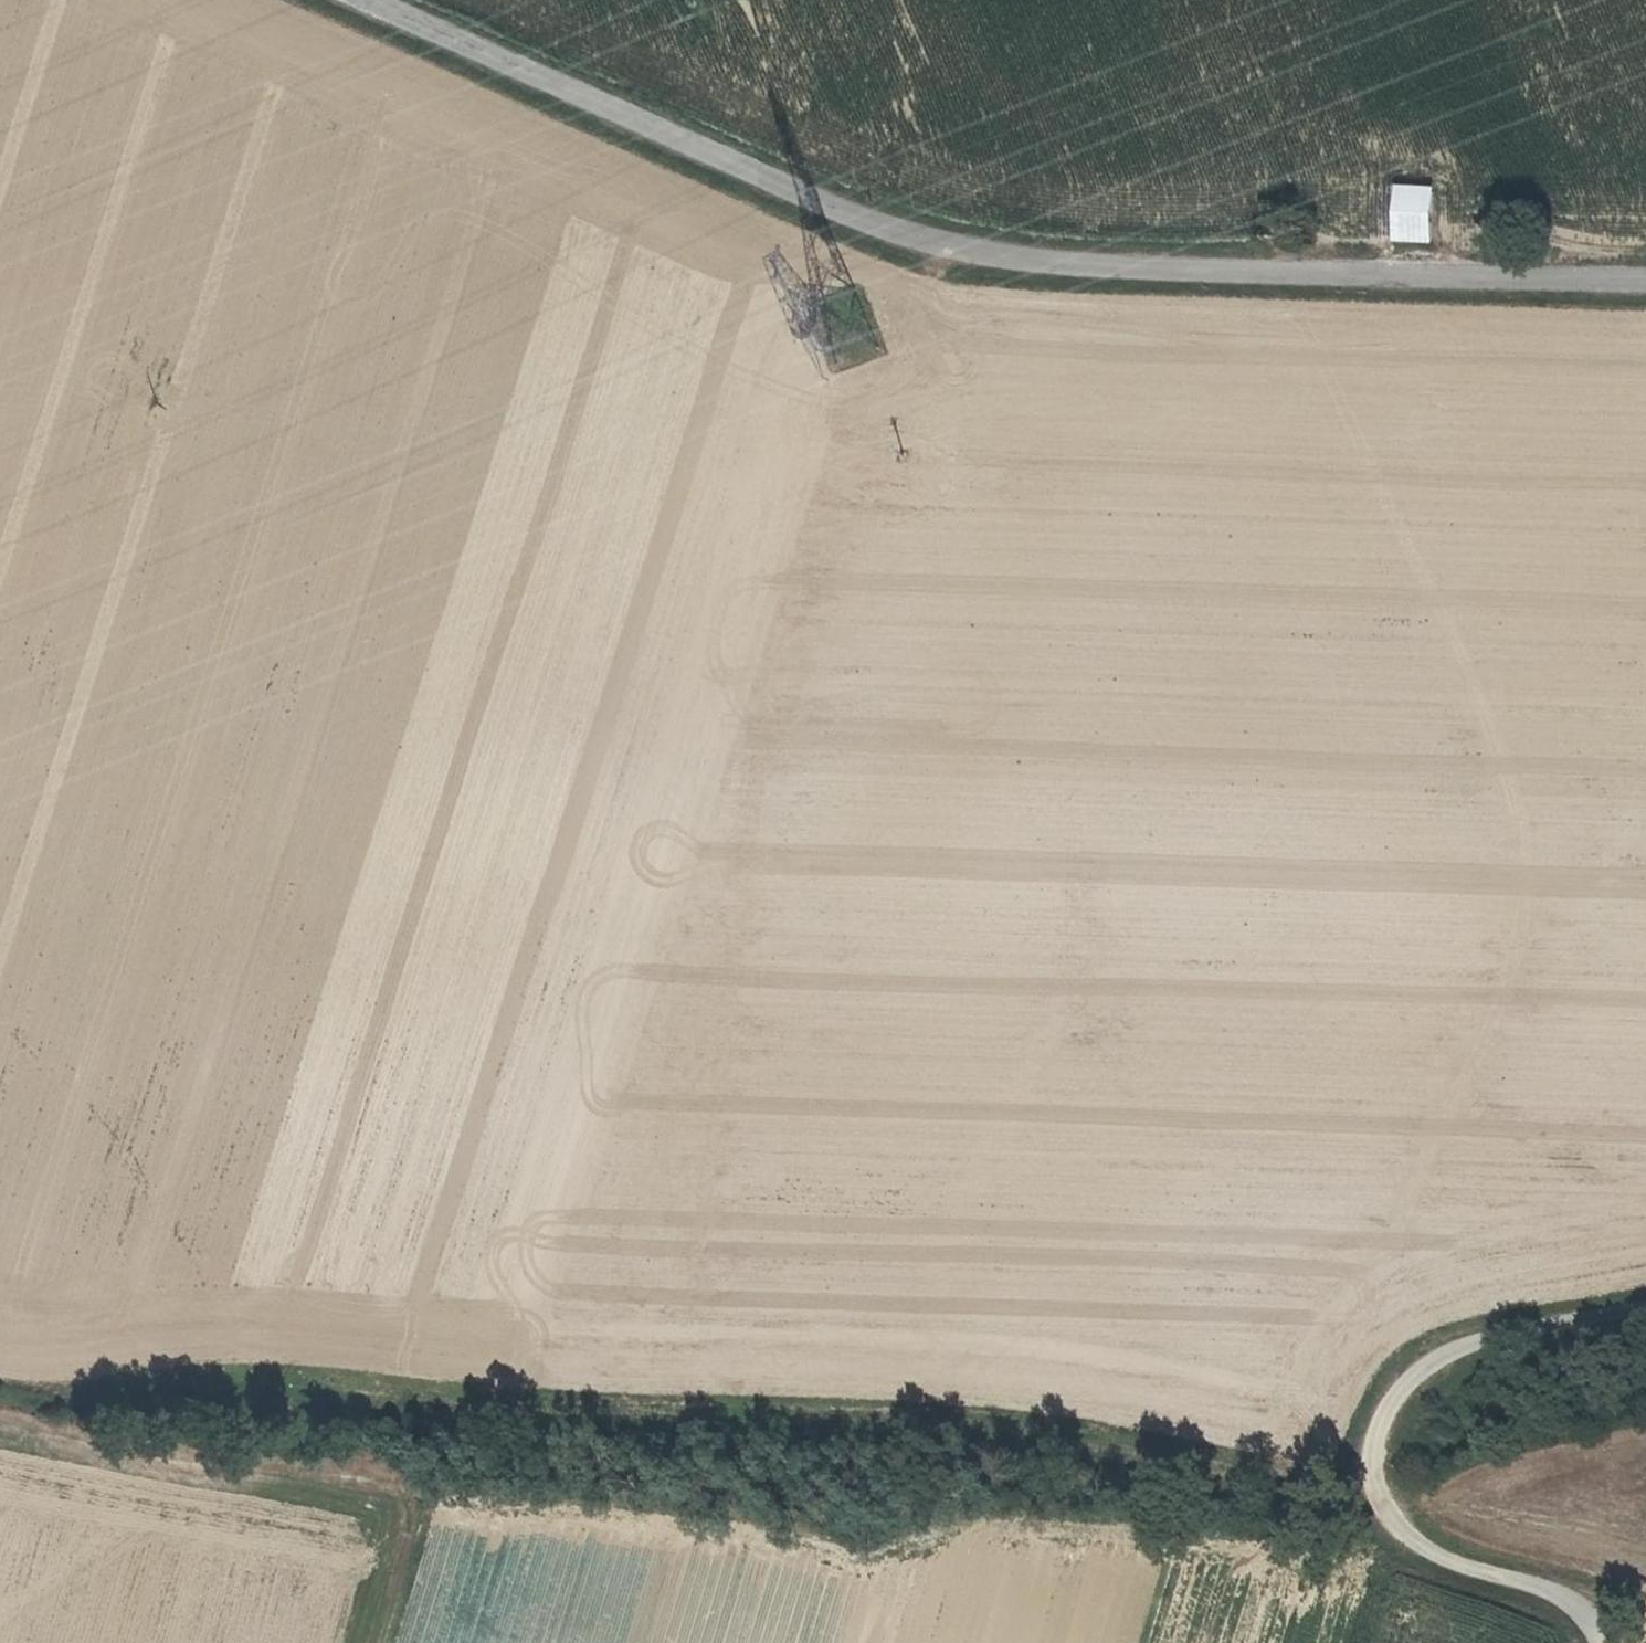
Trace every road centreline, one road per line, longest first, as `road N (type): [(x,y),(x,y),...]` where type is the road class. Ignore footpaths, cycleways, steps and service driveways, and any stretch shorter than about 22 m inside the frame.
road 1 (unclassified): [(363,0),(852,225),(1055,270),(1645,283)]
road 2 (unclassified): [(1599,1642),(1592,1614),(1554,1589),(1436,1556),(1389,1515),(1373,1464),(1389,1400),(1430,1362),(1552,1324),(1645,1311)]

